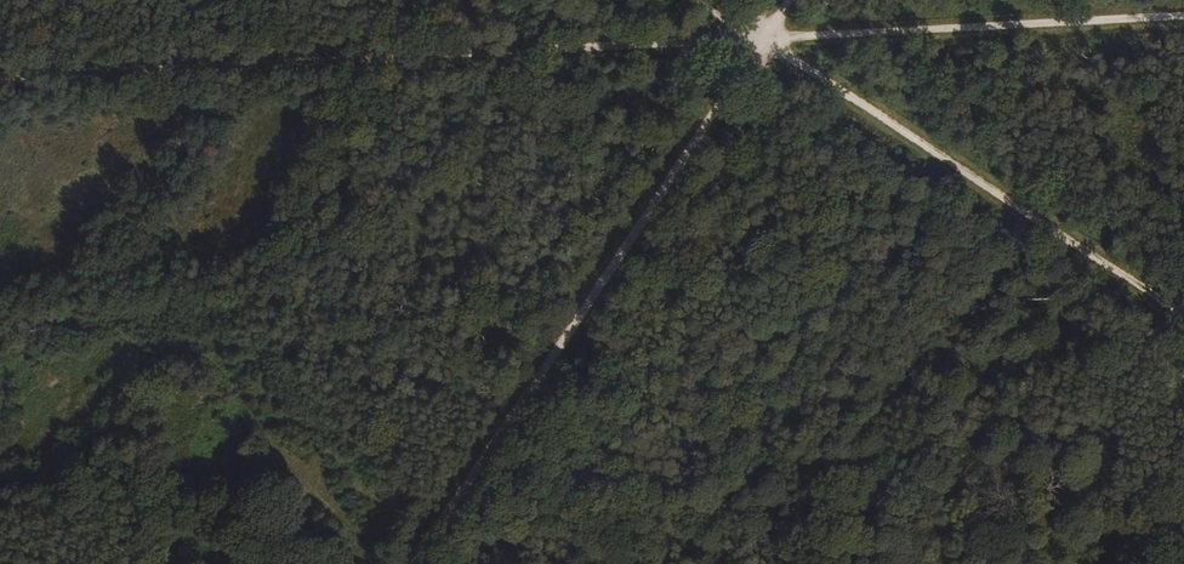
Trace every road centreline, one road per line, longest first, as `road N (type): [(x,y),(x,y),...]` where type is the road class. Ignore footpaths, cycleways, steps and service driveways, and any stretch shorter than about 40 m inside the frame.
road 1 (track): [(0,78),(1183,18)]
road 2 (track): [(786,0),(406,563)]
road 3 (track): [(1183,322),(759,40)]

